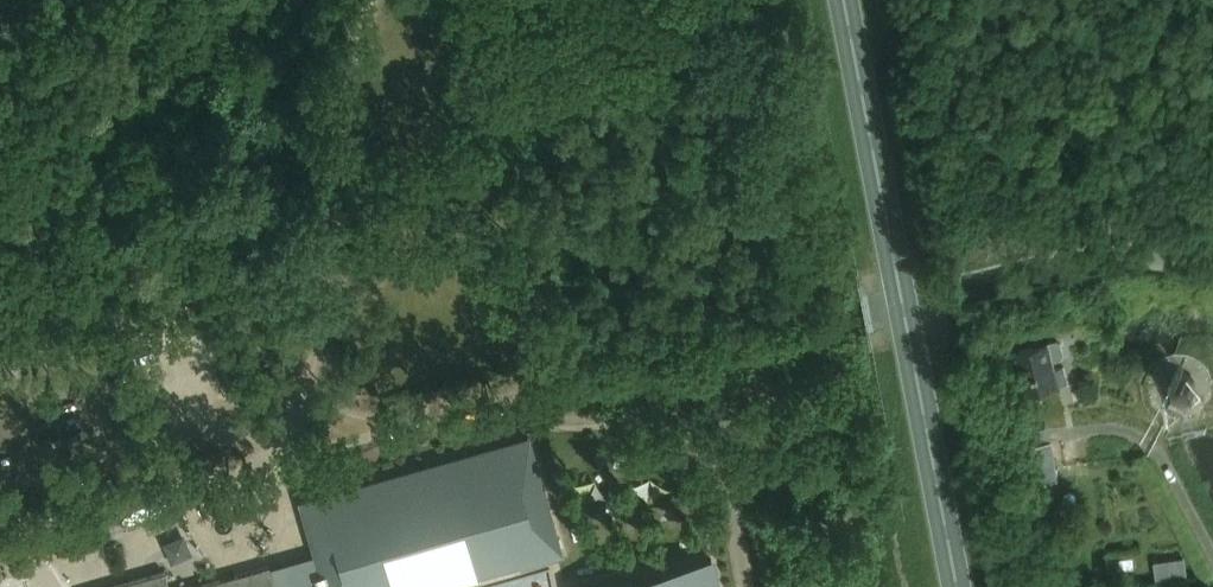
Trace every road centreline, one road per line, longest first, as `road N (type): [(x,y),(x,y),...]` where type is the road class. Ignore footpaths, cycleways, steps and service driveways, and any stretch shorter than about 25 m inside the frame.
road 1 (trunk): [(953,586),(845,0)]
road 2 (unclassified): [(0,543),(274,463),(283,421)]

